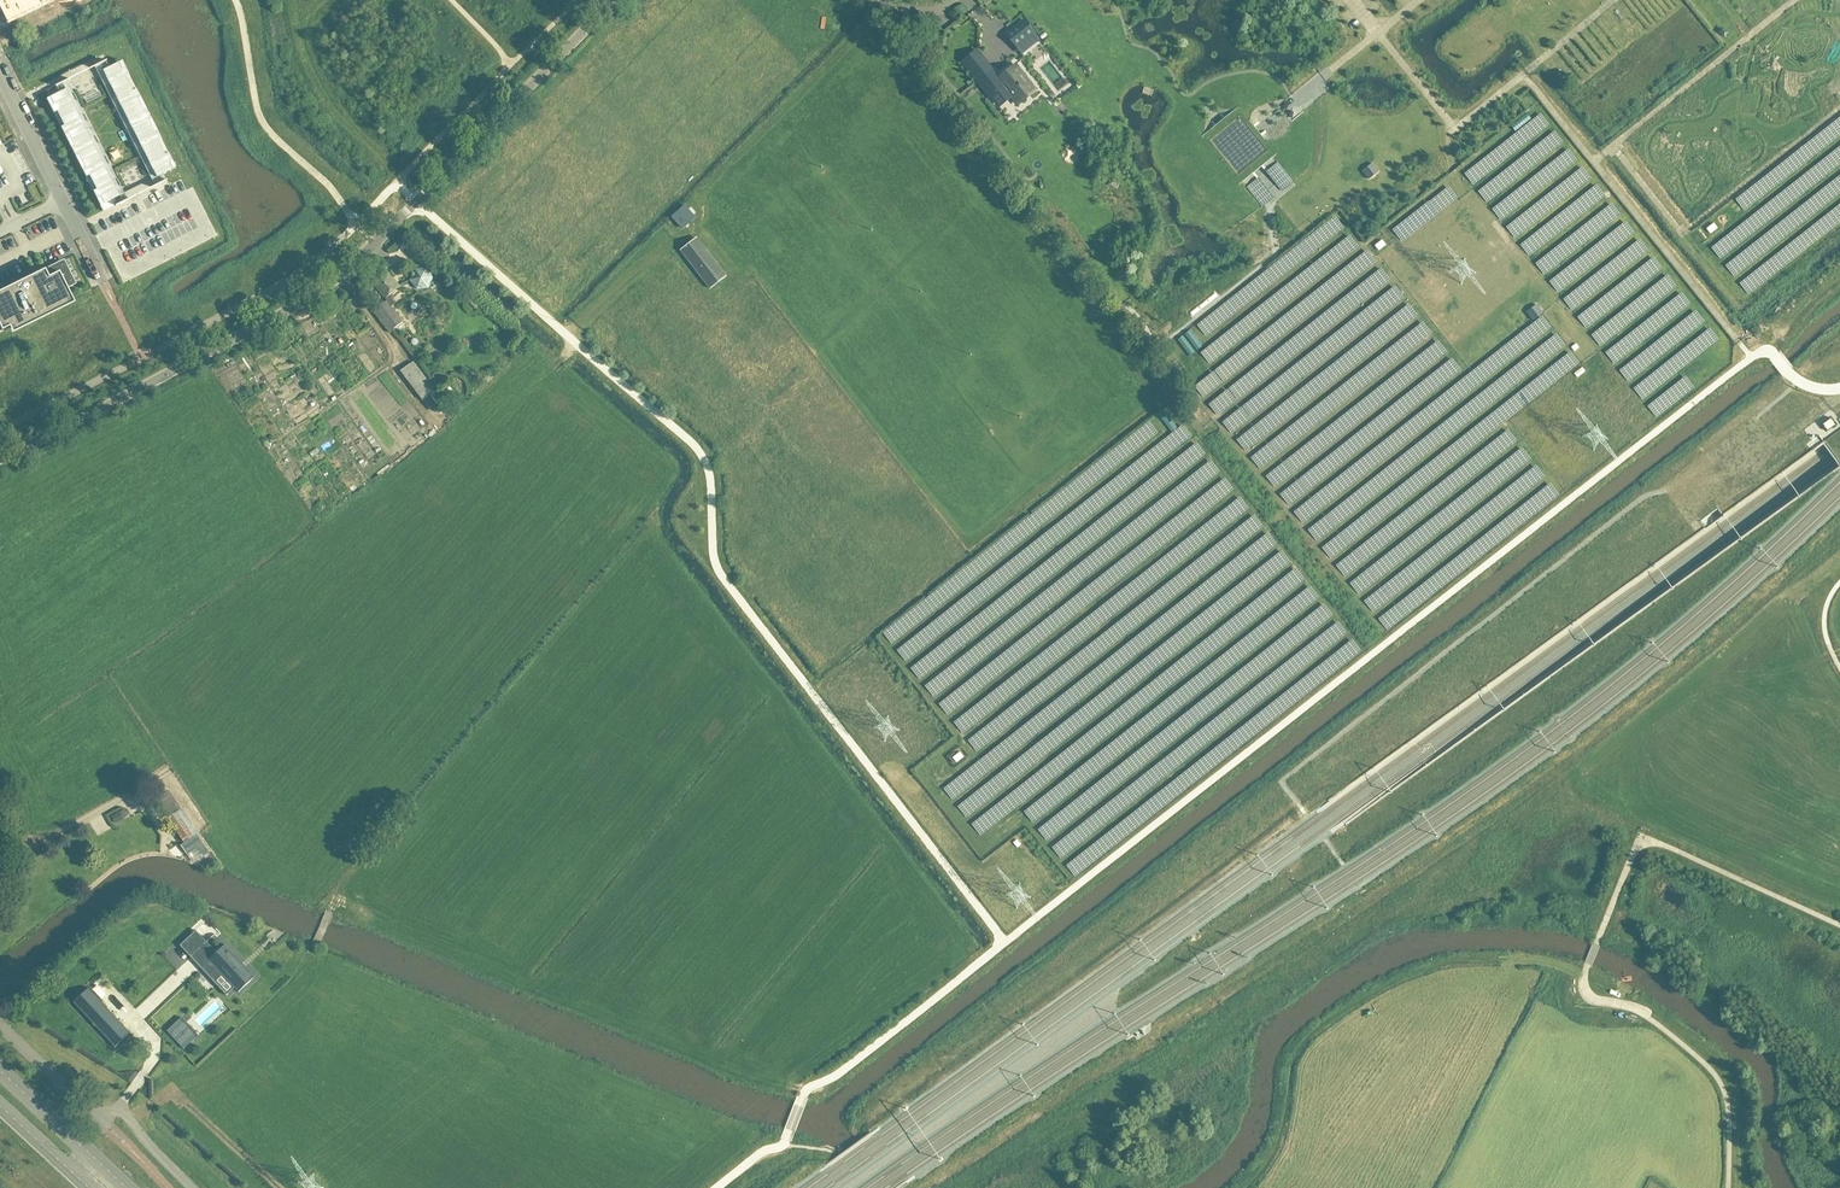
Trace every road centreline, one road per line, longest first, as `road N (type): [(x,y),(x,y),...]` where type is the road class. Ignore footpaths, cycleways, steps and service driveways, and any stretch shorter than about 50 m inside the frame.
road 1 (tertiary): [(0,458),(306,301),(416,200)]
road 2 (tertiary): [(416,200),(614,0)]
road 3 (unclassified): [(416,200),(567,335)]
road 4 (track): [(341,274),(394,343),(395,368),(435,424)]
road 5 (primary): [(129,1187),(0,1068)]
road 6 (unclassified): [(63,201),(0,74)]
road 7 (unclassified): [(103,1120),(0,1024)]
road 8 (primary): [(0,1104),(91,1187)]

